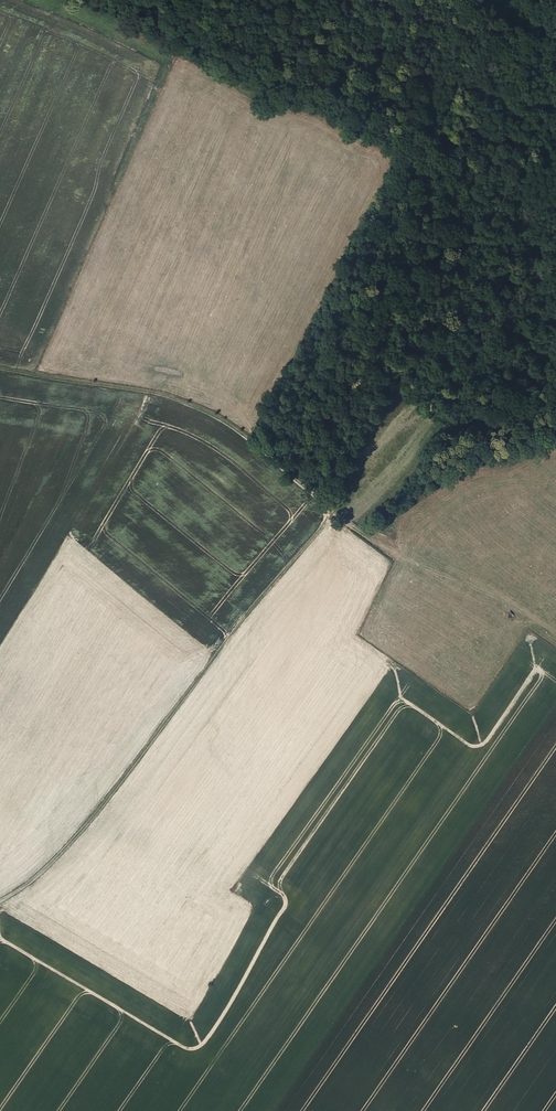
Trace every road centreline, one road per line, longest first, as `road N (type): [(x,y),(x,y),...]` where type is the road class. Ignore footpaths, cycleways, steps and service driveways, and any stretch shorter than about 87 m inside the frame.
road 1 (track): [(316,485),(331,511),(82,829),(0,900)]
road 2 (track): [(316,485),(255,439),(163,394),(0,368)]

